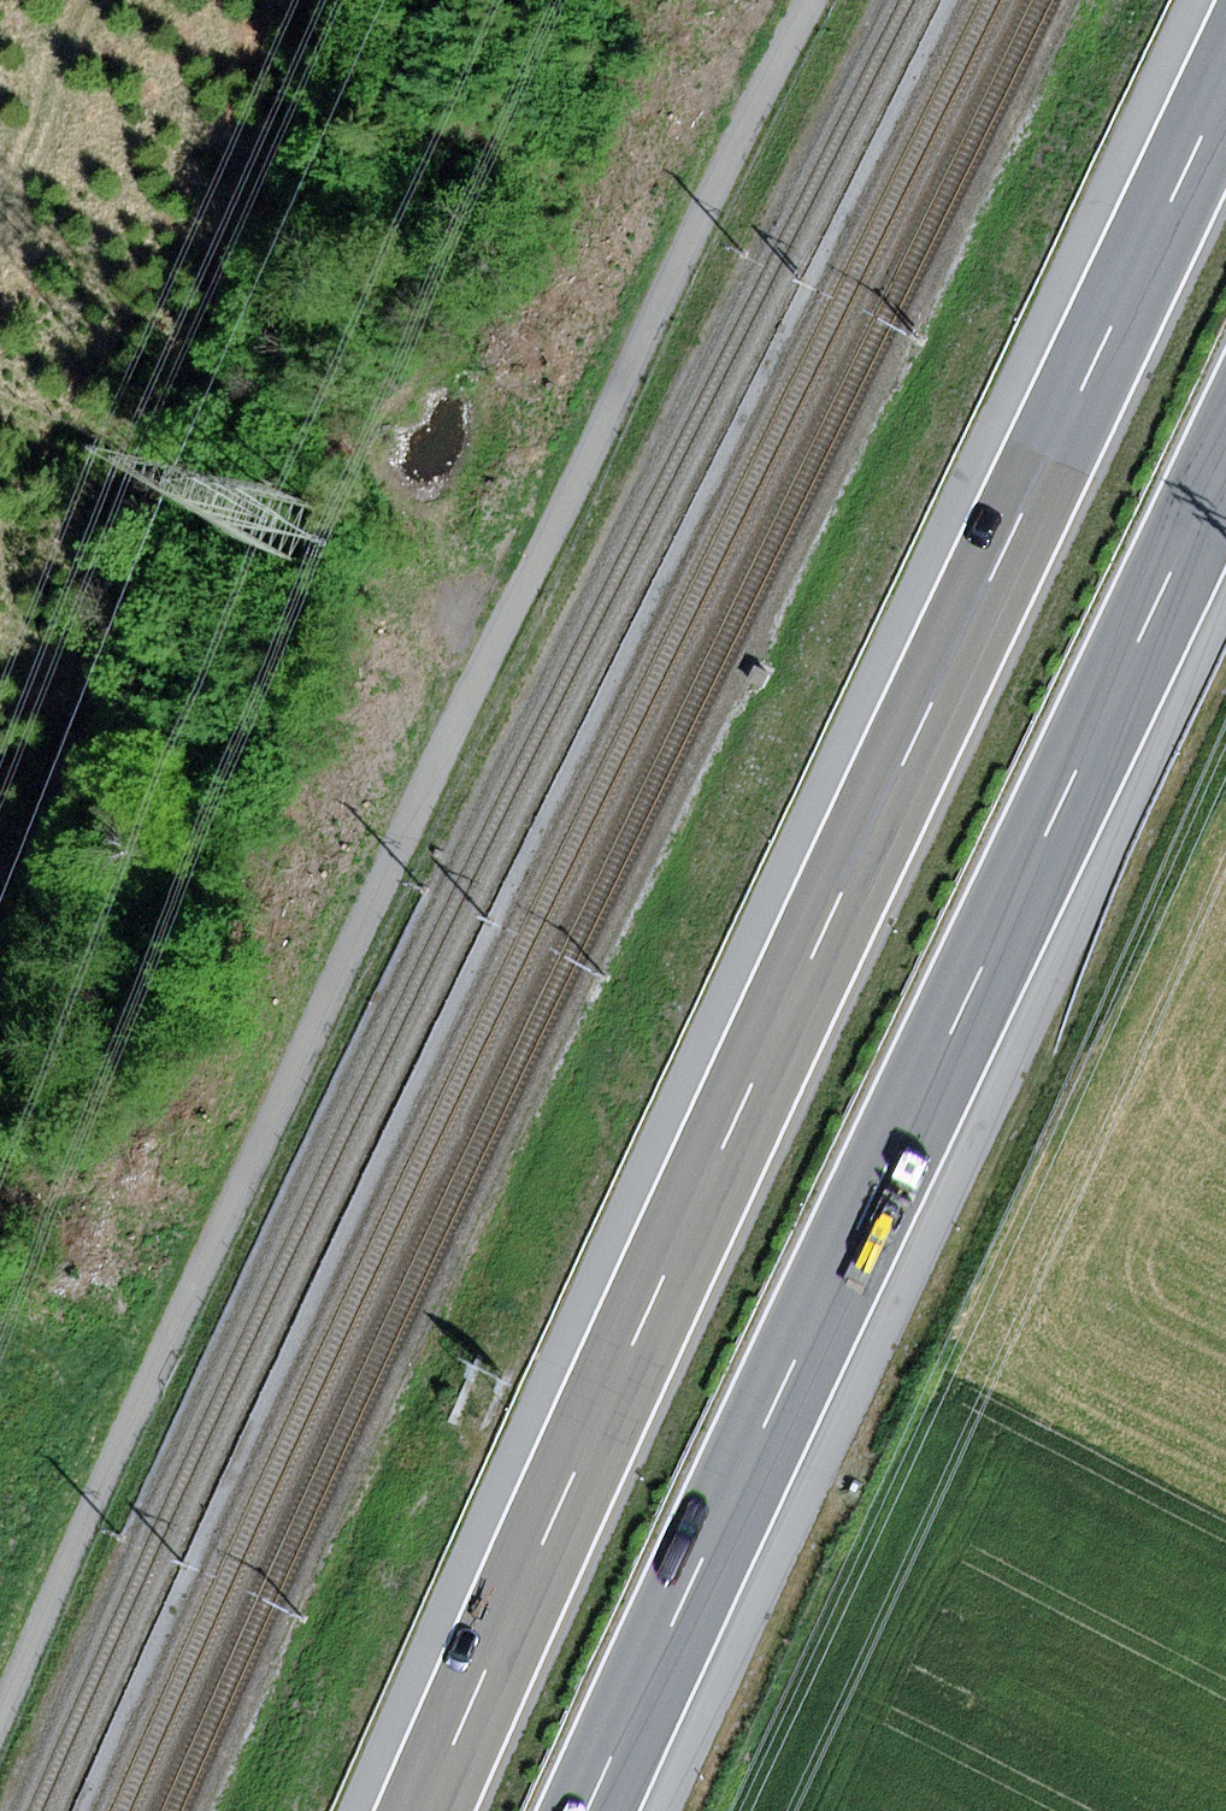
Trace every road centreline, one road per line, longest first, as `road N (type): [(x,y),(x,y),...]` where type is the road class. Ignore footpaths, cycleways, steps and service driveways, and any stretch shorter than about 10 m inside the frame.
road 1 (track): [(0,1720),(818,0)]
road 2 (motorway): [(1225,82),(816,947),(429,1810)]
road 3 (motorway): [(591,1810),(1225,458)]
road 4 (track): [(0,937),(43,853),(132,497),(353,18),(349,0)]

